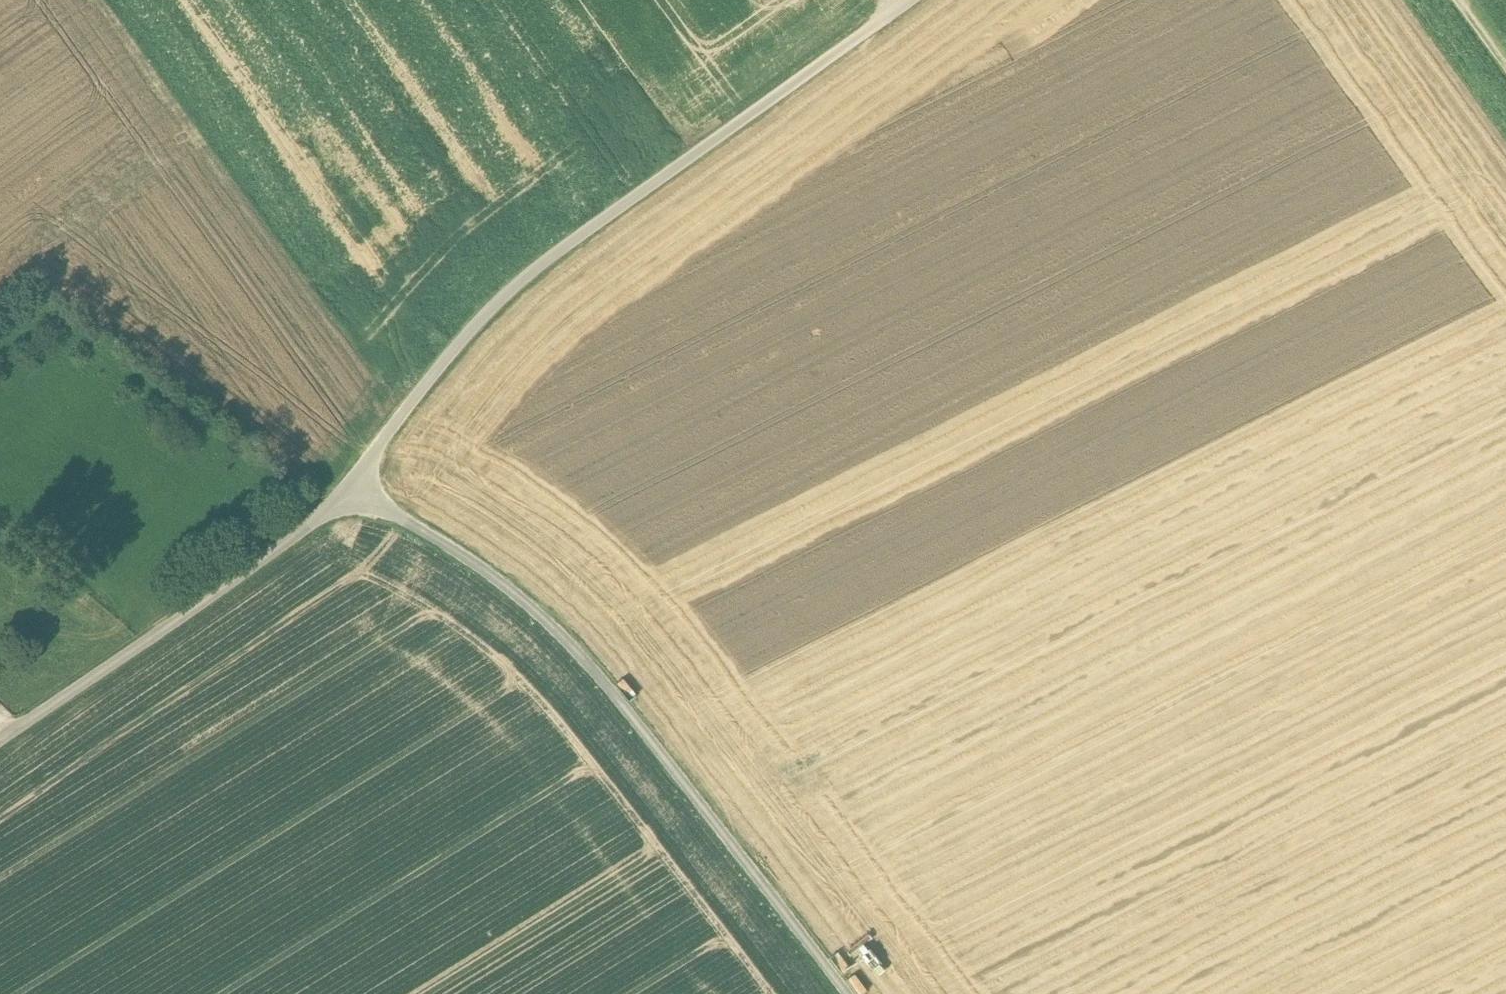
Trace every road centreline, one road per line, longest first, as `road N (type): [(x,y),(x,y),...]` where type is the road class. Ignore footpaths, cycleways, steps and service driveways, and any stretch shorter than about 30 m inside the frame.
road 1 (unclassified): [(356,481),(393,423),(537,262),(916,0)]
road 2 (unclassified): [(856,993),(595,660),(529,594),(356,481)]
road 3 (unclassified): [(0,744),(253,567),(356,481)]

